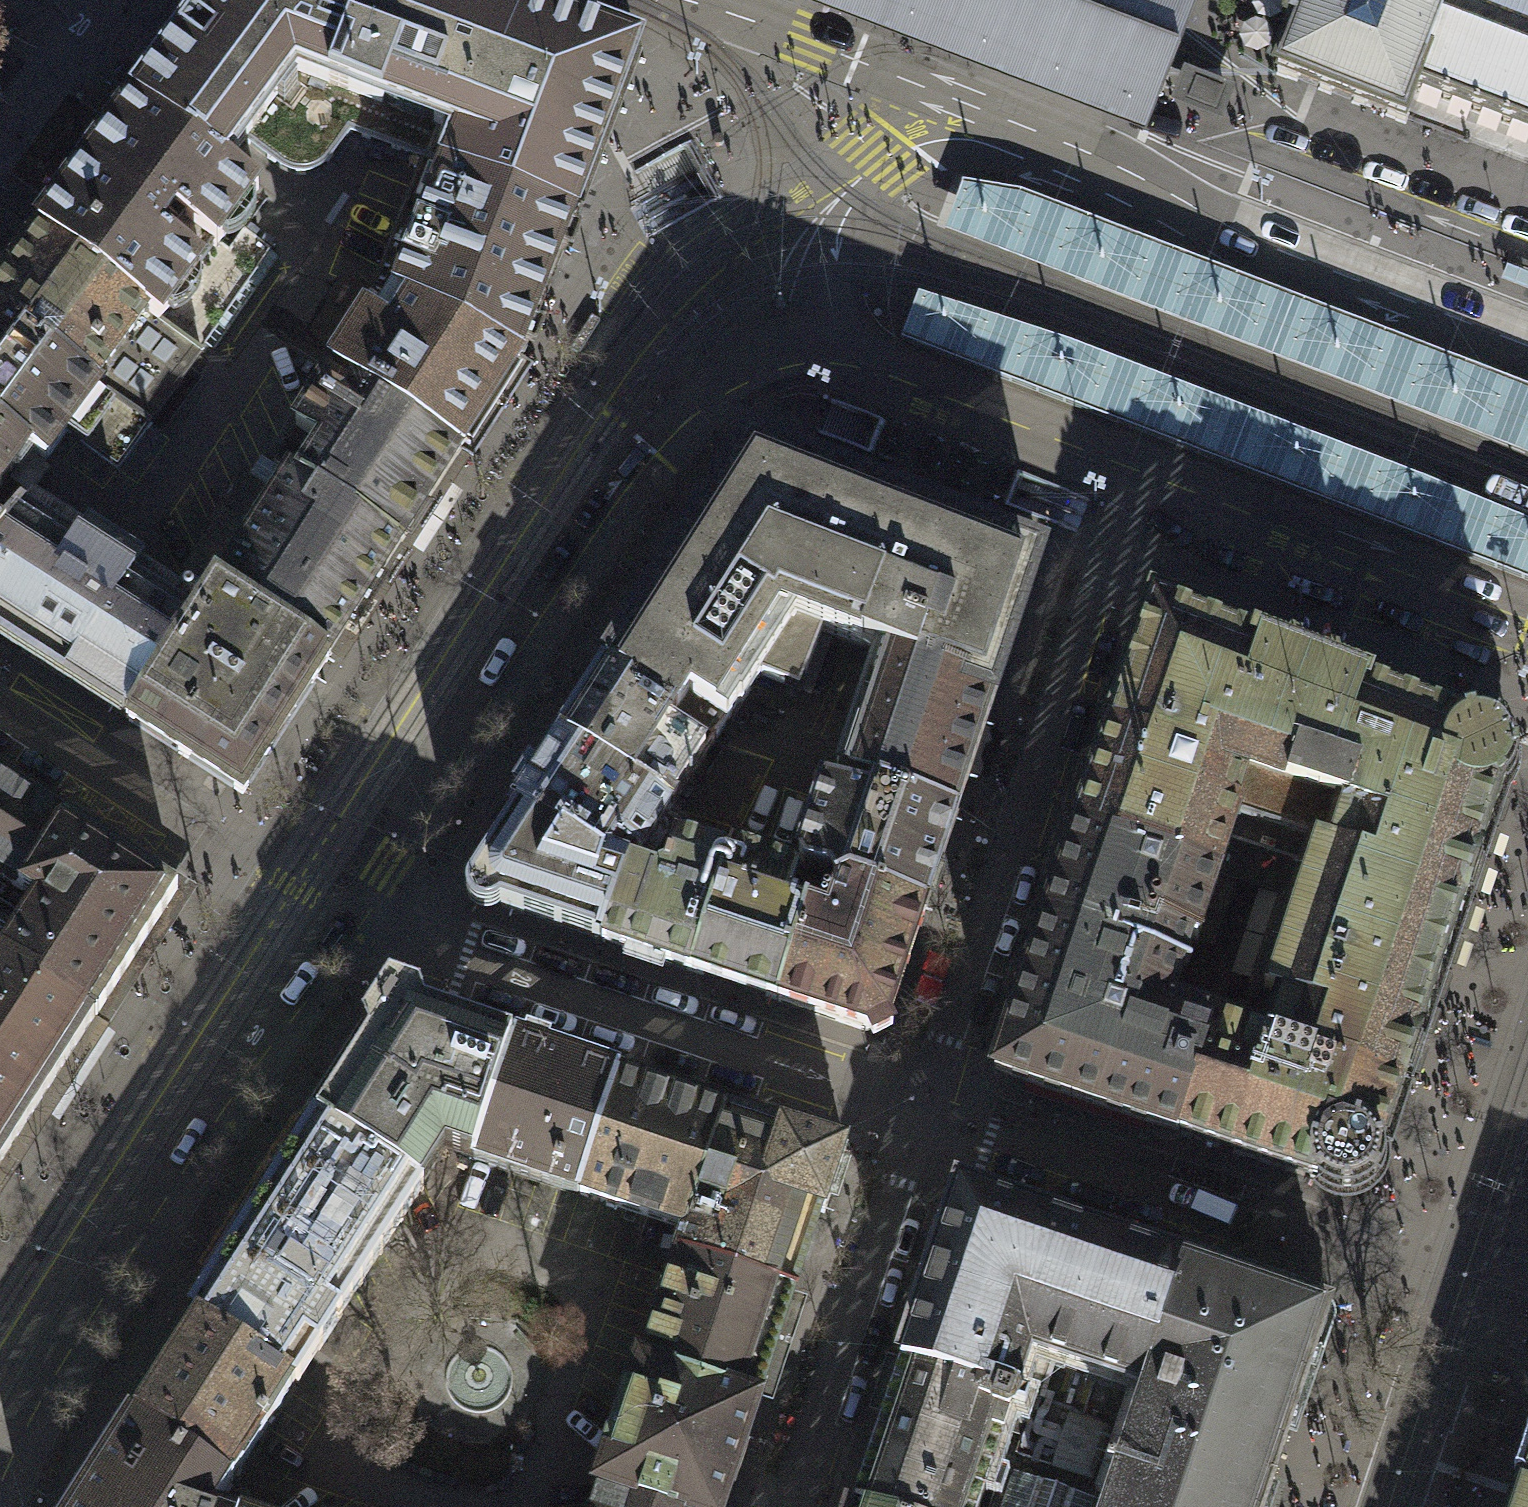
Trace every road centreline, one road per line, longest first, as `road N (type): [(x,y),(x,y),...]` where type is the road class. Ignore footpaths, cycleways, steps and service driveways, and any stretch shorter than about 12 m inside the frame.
road 1 (tertiary): [(342,924),(578,557),(665,441),(745,366),(828,348)]
road 2 (residential): [(925,1114),(1141,472)]
road 3 (tertiary): [(0,1484),(72,1345),(342,924)]
road 4 (residential): [(444,954),(925,1114)]
road 5 (tertiary): [(1527,345),(1287,252),(1142,178)]
road 6 (tertiary): [(1141,472),(1527,619)]
road 7 (residential): [(796,1506),(925,1114)]
road 8 (residential): [(1527,255),(1274,161),(1196,158),(1142,178)]
road 9 (residential): [(342,924),(0,710)]
road 10 (tertiary): [(1004,120),(686,0)]
road 11 (unclassified): [(1004,120),(929,133),(870,156),(831,247),(828,348)]
road 12 (residential): [(925,1114),(1246,1219)]
road 13 (tertiary): [(828,348),(1141,472)]
road 14 (residential): [(0,141),(98,0)]
road 15 (tertiary): [(1142,178),(1004,120)]

